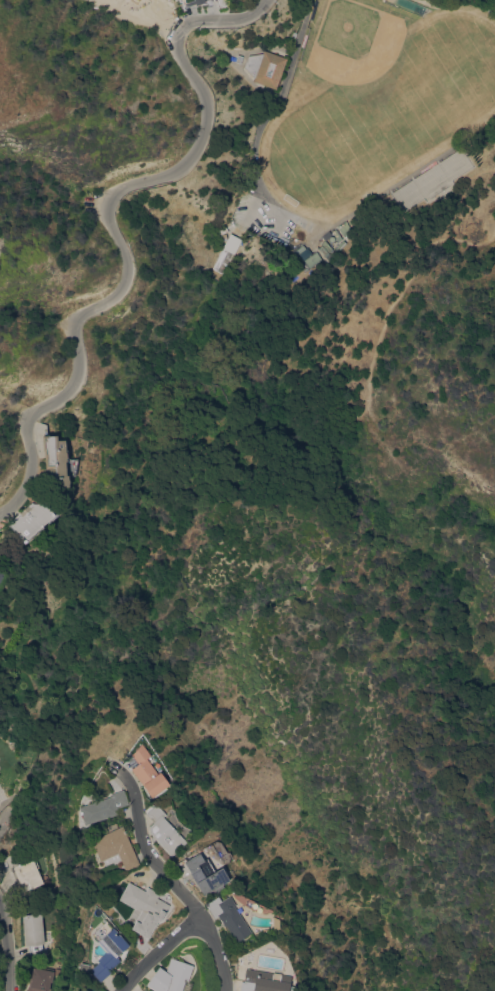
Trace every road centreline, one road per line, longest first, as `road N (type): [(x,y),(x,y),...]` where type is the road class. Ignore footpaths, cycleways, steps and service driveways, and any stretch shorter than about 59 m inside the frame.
road 1 (residential): [(0,514),(33,475),(28,420),(78,378),(73,320),(122,288),(123,254),(107,215),(112,199),(175,170),(196,151),(204,93),(178,55),(178,28),(239,17),(263,0)]
road 2 (residential): [(223,990),(203,916),(149,856),(129,780),(106,765)]

